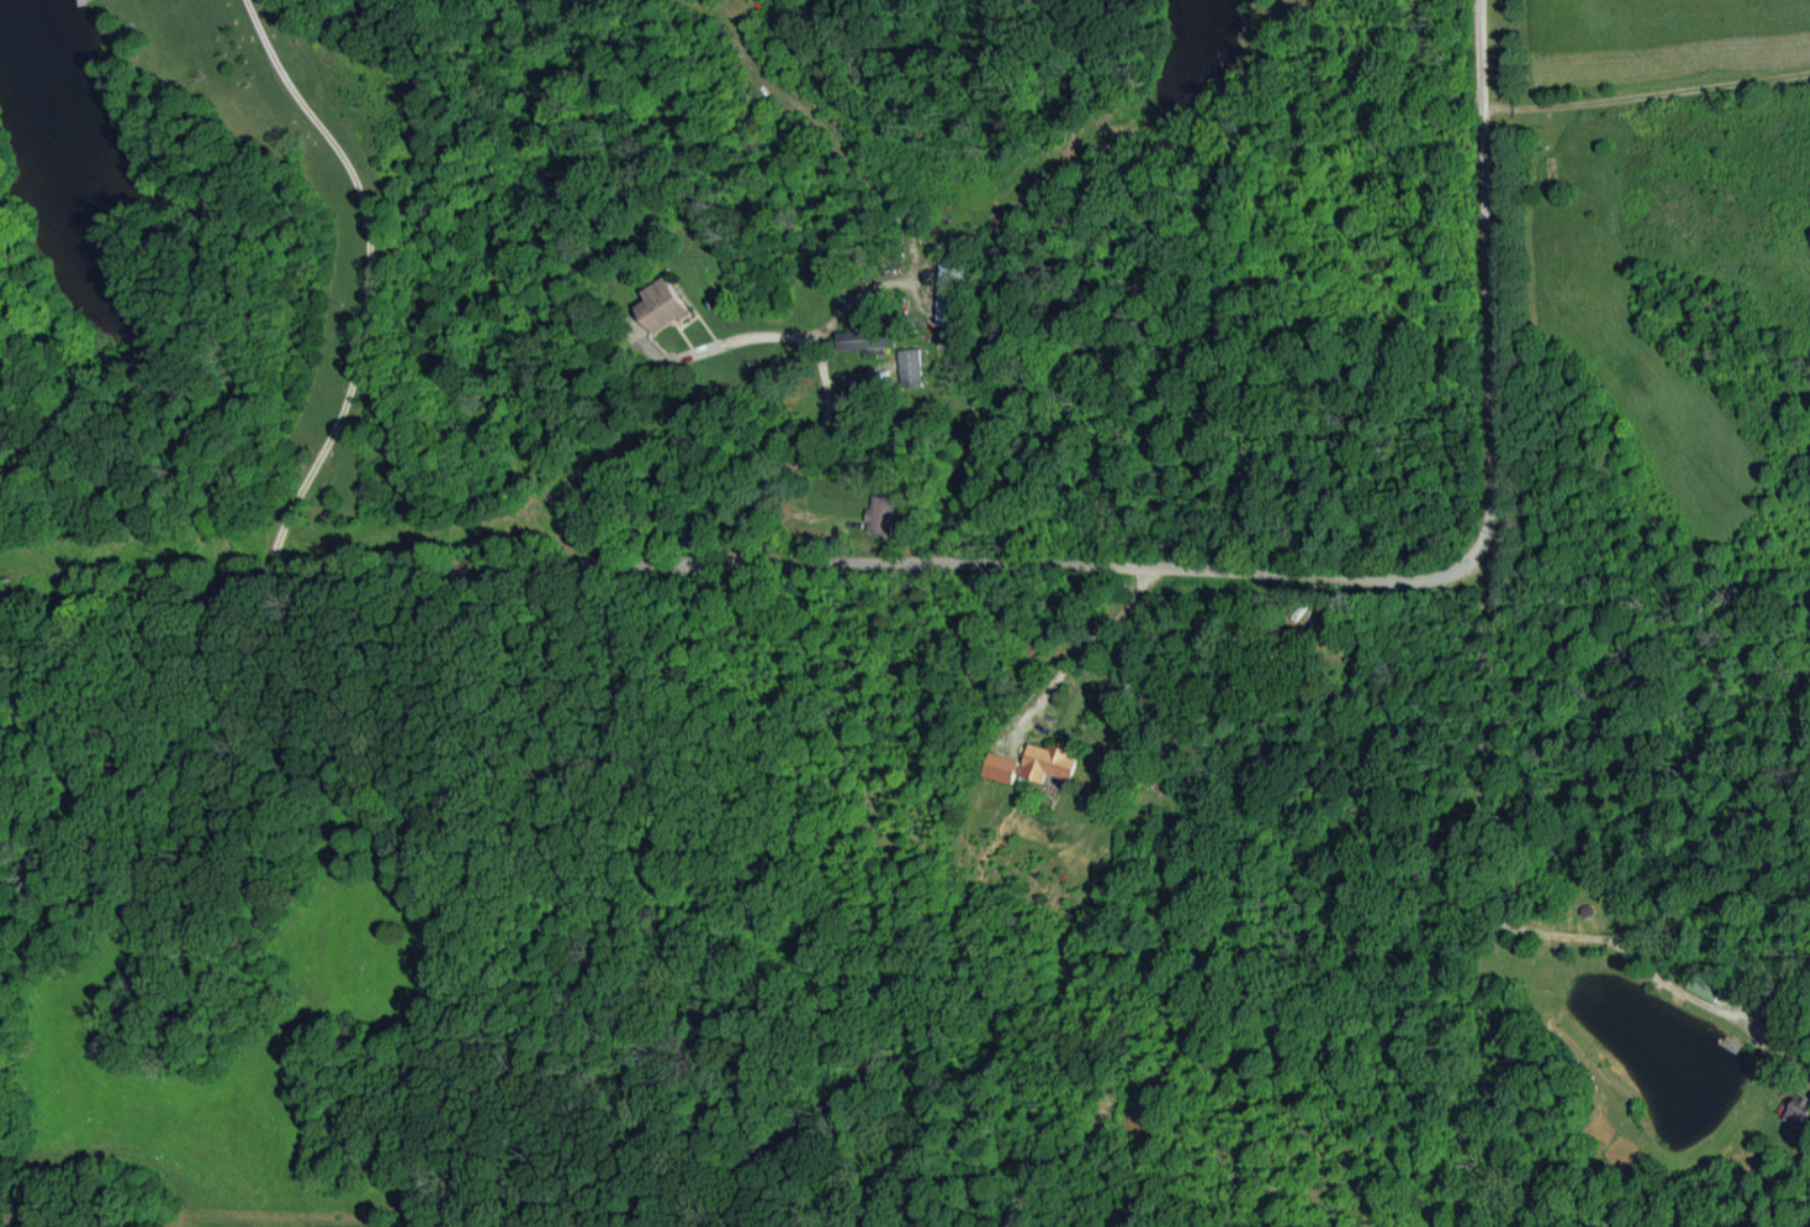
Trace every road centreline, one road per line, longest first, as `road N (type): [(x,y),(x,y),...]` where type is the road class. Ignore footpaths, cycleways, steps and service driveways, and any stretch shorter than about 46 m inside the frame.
road 1 (residential): [(0,602),(405,572),(654,567),(1416,584),(1459,565),(1484,504),(1486,0)]

